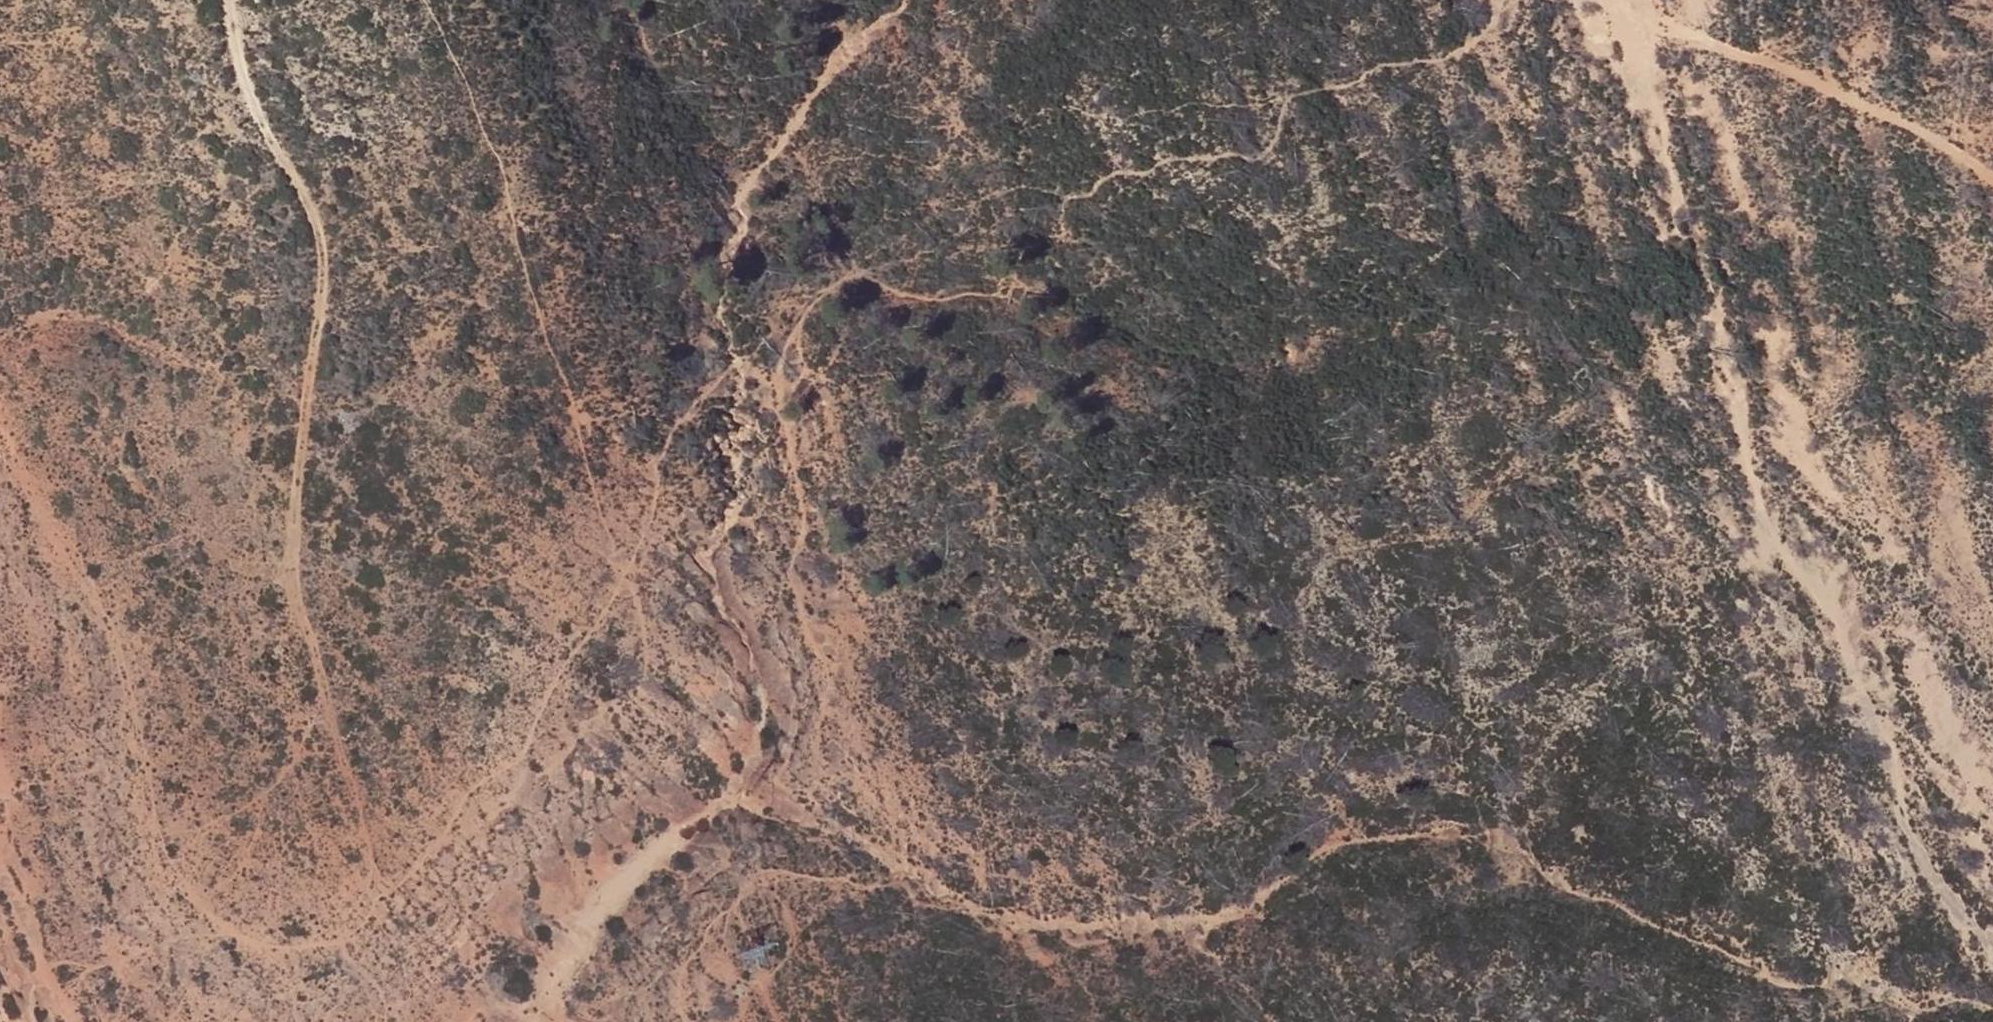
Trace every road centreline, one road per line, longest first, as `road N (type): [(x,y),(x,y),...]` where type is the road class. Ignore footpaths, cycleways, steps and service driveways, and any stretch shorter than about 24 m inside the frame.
road 1 (track): [(1607,0),(1755,477),(1832,577),(1922,864),(1971,926),(1992,938)]
road 2 (track): [(1992,172),(1866,108),(1607,0)]

